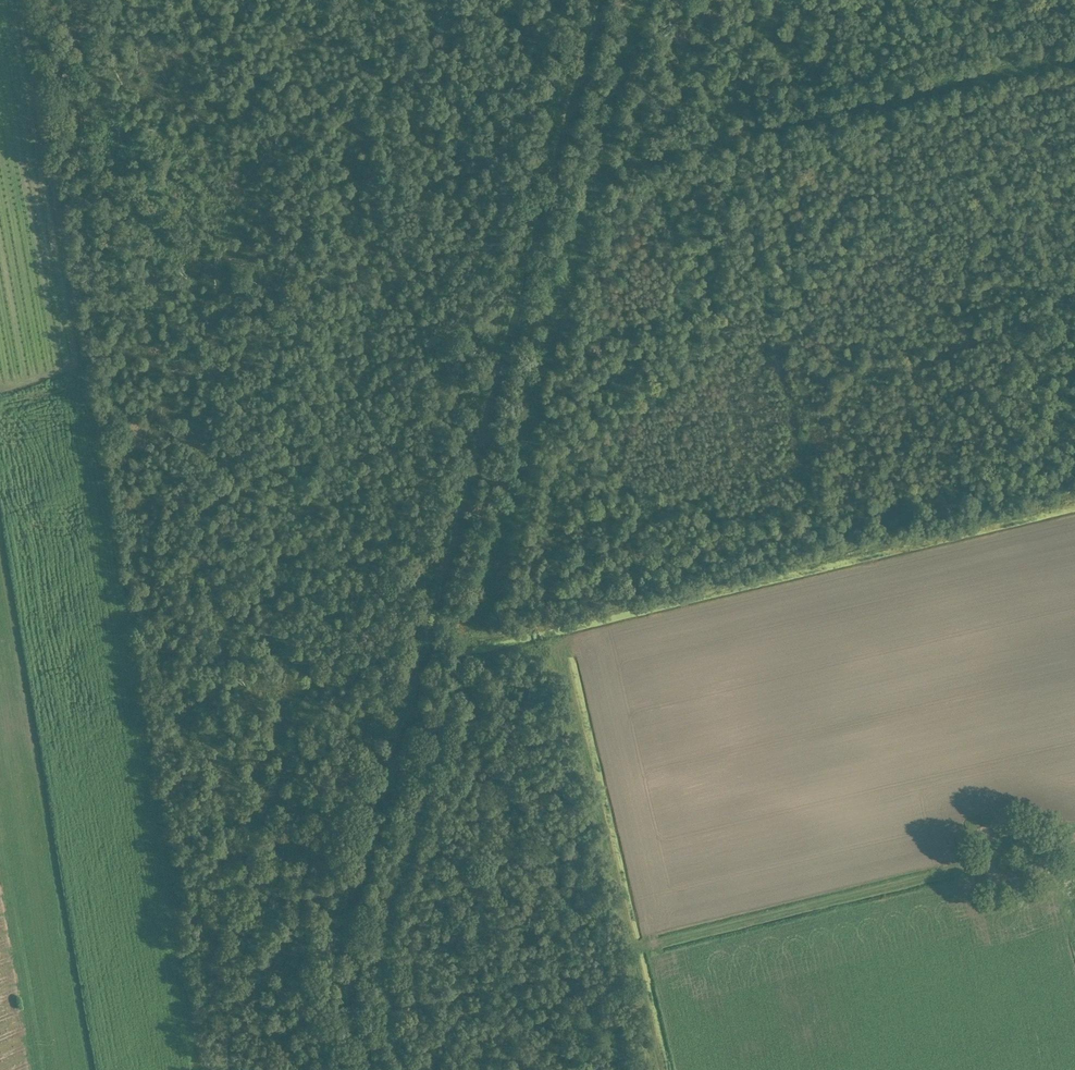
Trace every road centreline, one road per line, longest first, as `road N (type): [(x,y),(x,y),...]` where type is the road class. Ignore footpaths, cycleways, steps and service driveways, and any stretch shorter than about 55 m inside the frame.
road 1 (track): [(351,1069),(323,935),(333,924),(462,478),(530,191),(592,0)]
road 2 (track): [(662,1069),(635,952),(984,858)]
road 3 (unclassified): [(1071,836),(1004,822),(985,830),(983,844),(990,876),(1000,883),(1034,875),(1052,848)]

